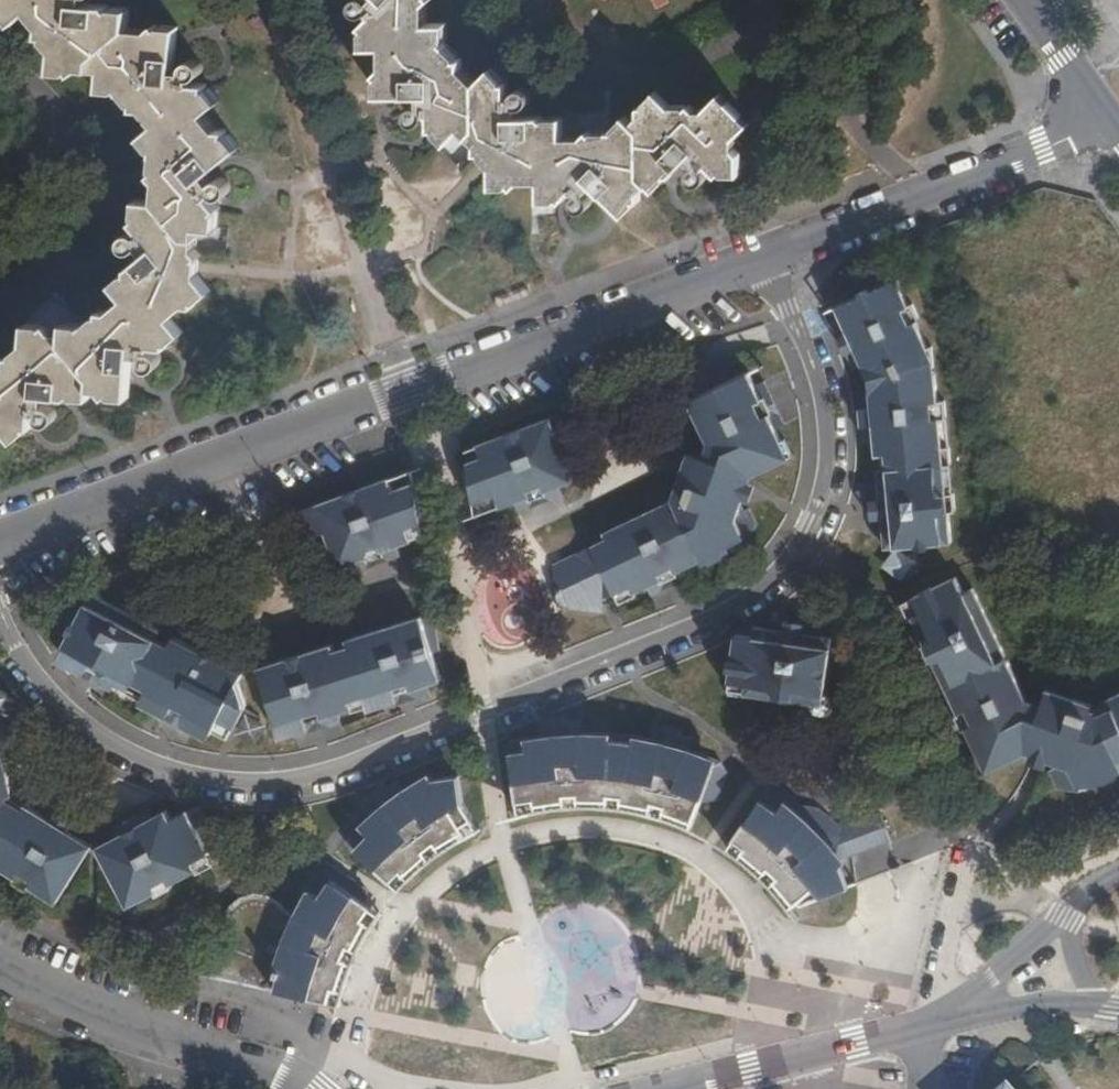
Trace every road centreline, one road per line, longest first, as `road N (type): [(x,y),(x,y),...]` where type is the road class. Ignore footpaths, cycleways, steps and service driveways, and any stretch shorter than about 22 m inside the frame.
road 1 (residential): [(769,252),(821,389),(823,481),(797,548),(769,581),(701,623),(334,770),(265,780),(175,770),(111,742),(57,700),(0,611)]
road 2 (residential): [(0,543),(769,252)]
road 3 (residential): [(769,252),(1051,149),(1104,111)]
road 4 (residential): [(0,967),(181,1052),(250,1065),(302,1088)]
road 5 (residential): [(954,1015),(1047,1003),(1115,1009)]
road 6 (residential): [(821,1051),(666,1088)]
road 7 (residential): [(1065,914),(954,1015)]
road 8 (residential): [(954,1015),(821,1051)]
road 9 (residential): [(1104,111),(1023,0)]

